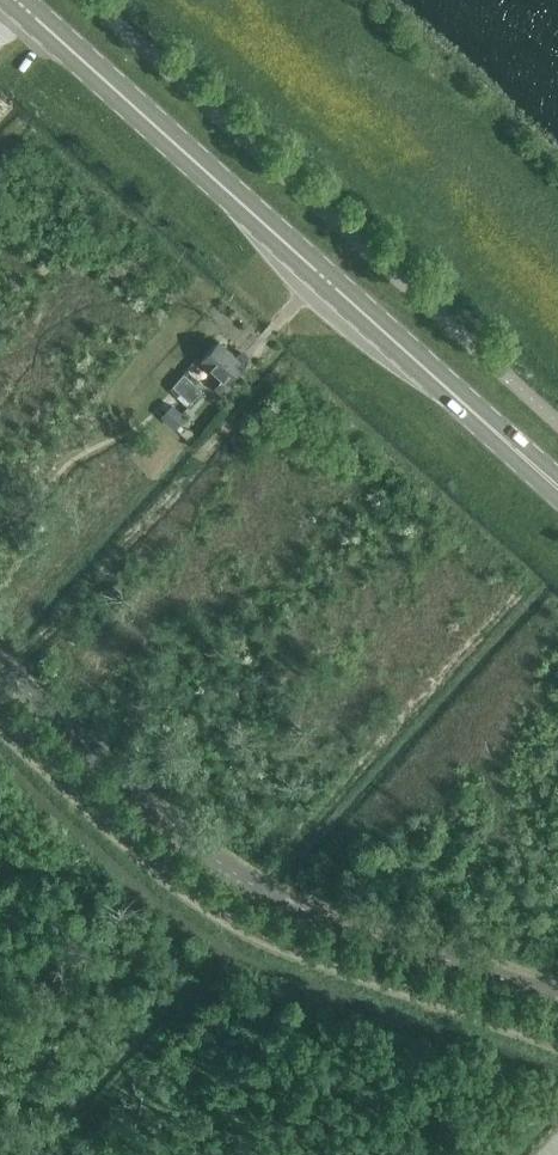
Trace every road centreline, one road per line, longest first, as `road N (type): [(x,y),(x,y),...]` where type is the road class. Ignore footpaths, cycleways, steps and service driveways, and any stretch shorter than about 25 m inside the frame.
road 1 (primary): [(557,486),(17,0)]
road 2 (unclassified): [(557,997),(314,913),(249,881),(161,814),(0,666)]

